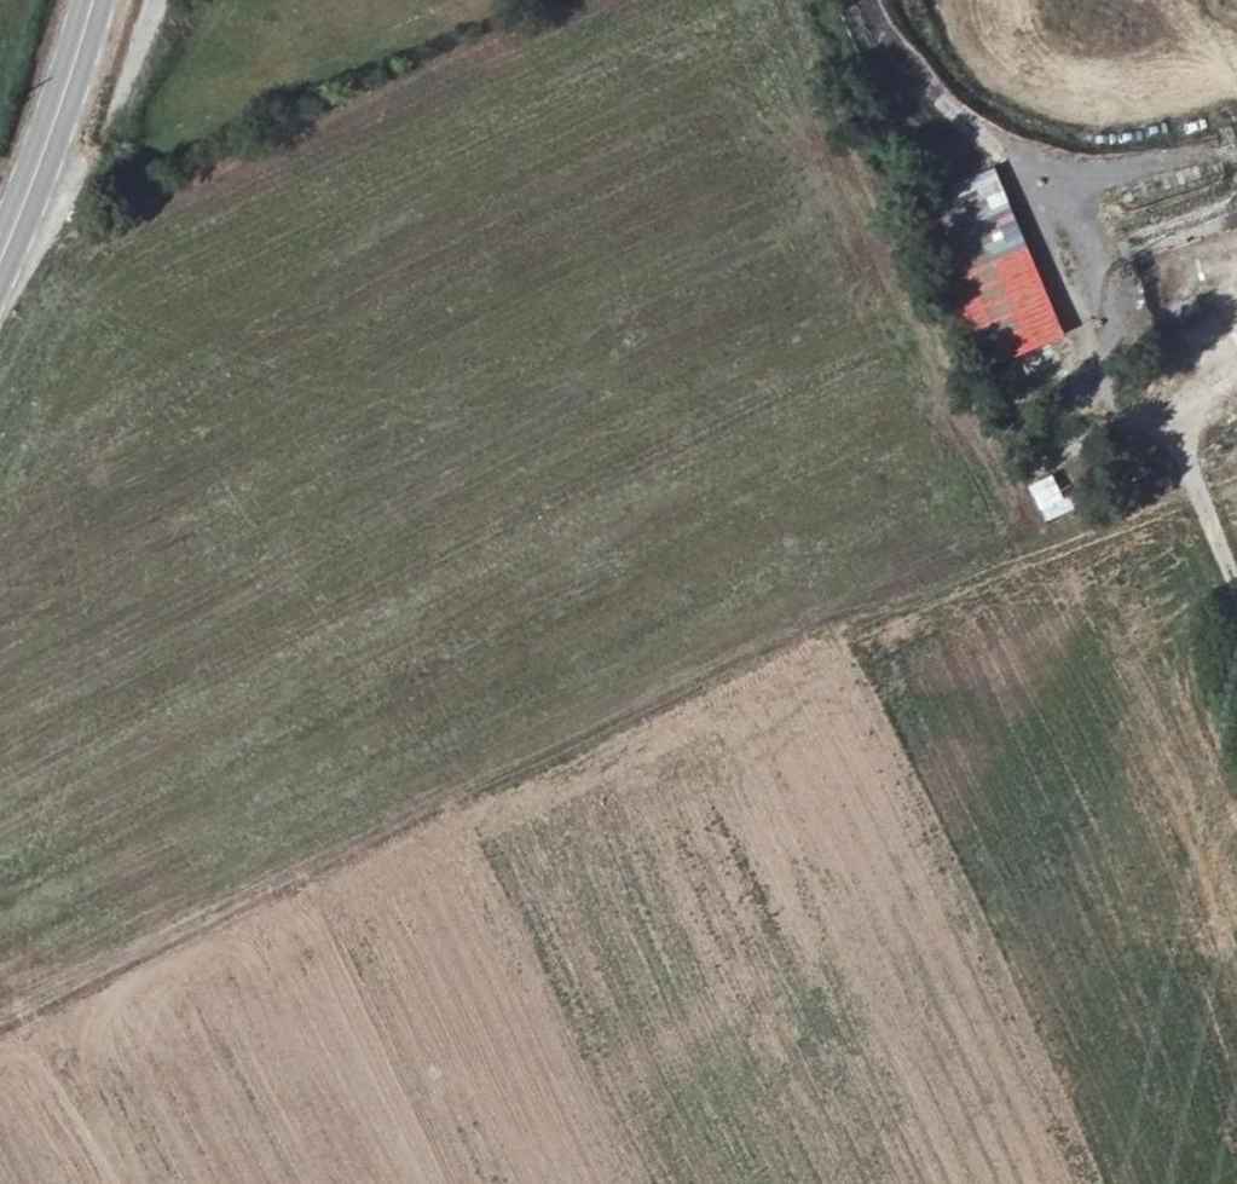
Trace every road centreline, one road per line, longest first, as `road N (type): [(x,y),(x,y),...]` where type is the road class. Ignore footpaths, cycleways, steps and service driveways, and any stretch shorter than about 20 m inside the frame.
road 1 (primary): [(0,261),(93,0)]

